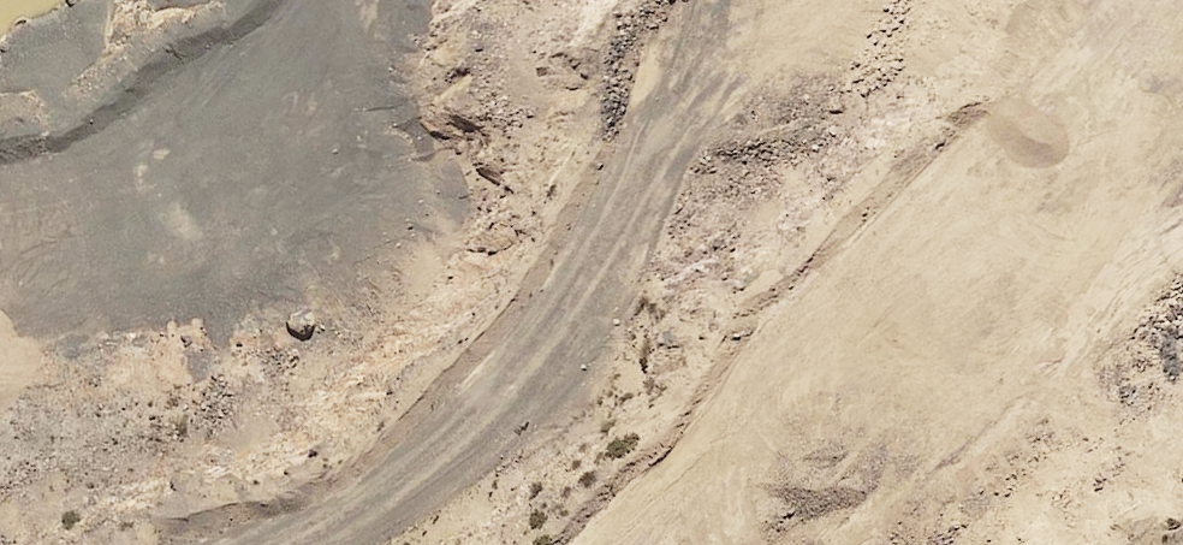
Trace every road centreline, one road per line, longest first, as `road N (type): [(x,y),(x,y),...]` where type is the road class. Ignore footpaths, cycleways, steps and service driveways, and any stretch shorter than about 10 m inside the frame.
road 1 (track): [(822,0),(663,131),(583,279),(499,386),(377,502),(298,544)]
road 2 (track): [(1182,80),(1147,134),(1044,236),(766,377),(678,479),(602,544)]
road 3 (track): [(0,185),(74,173),(185,118),(283,42),(307,0)]

